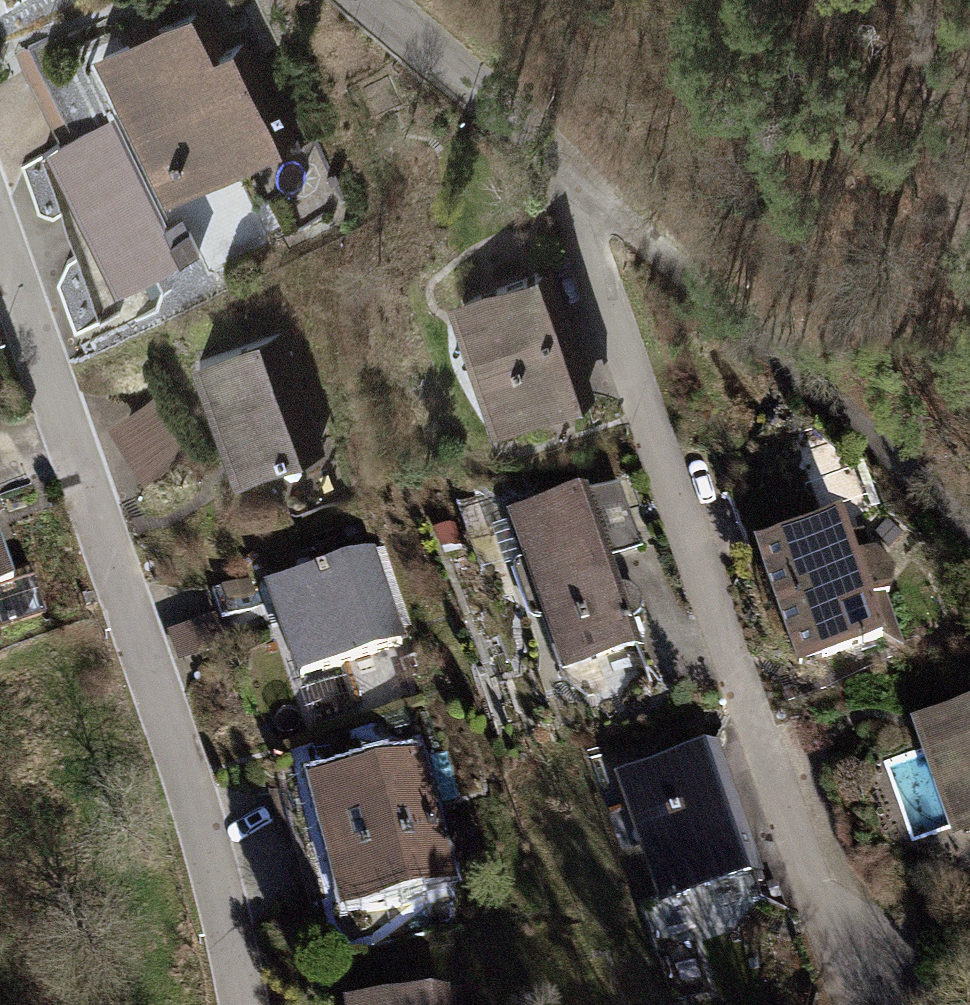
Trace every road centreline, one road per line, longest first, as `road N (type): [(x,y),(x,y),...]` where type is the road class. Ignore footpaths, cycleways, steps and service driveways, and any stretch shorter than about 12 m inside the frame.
road 1 (residential): [(0,218),(62,378),(238,954),(246,1004)]
road 2 (residential): [(969,553),(678,226),(546,143),(377,0)]
road 3 (track): [(923,0),(969,299)]

